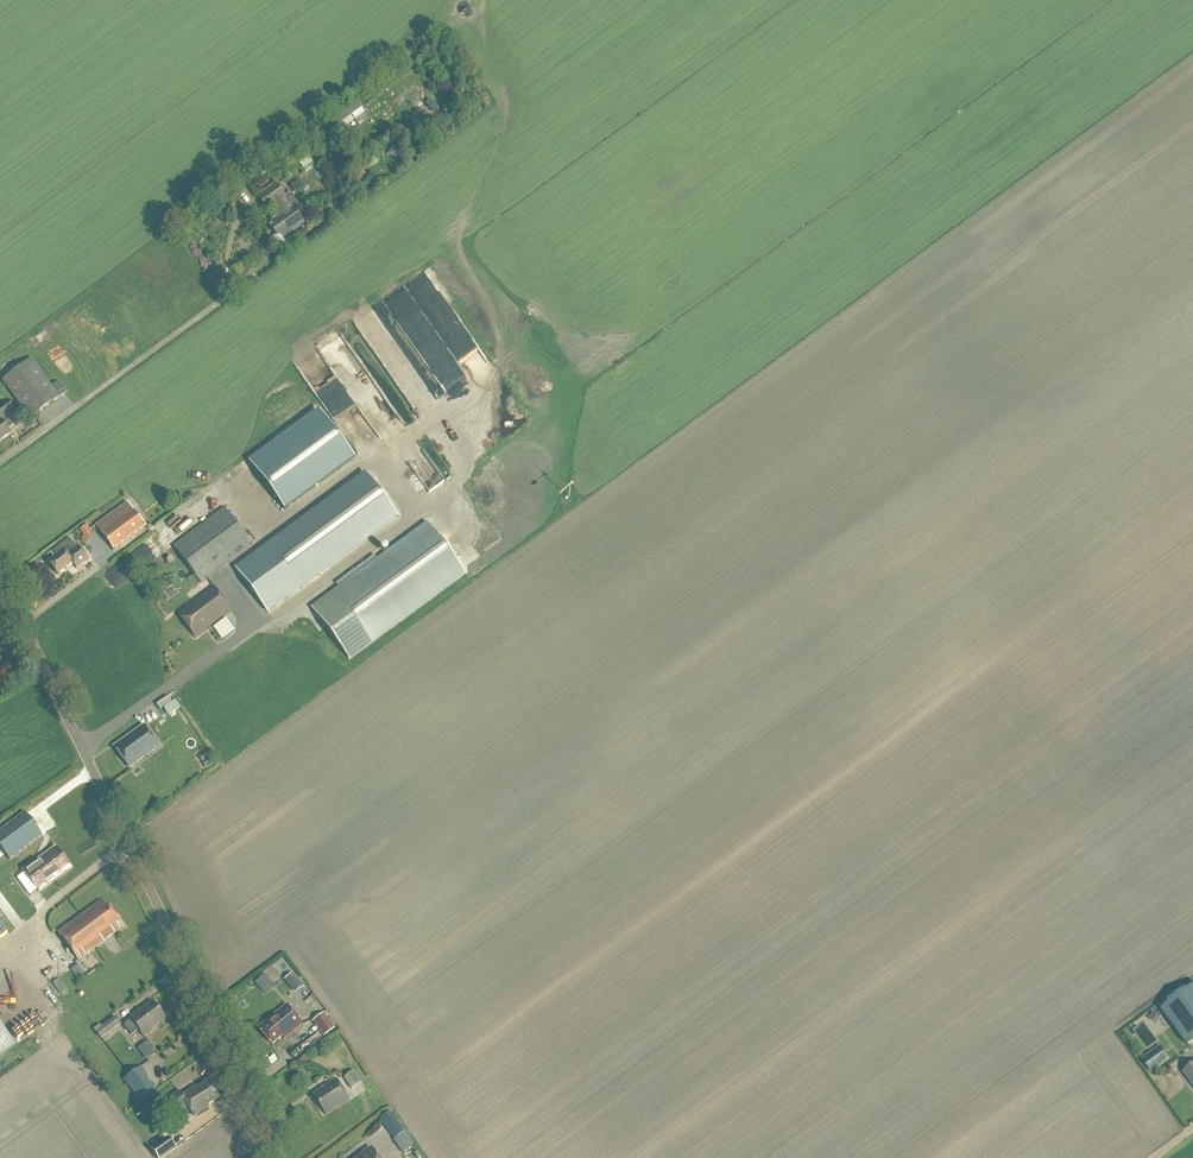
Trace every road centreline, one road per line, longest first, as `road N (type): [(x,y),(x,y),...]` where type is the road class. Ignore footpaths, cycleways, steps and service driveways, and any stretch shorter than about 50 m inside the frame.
road 1 (unclassified): [(279,1157),(0,578)]

